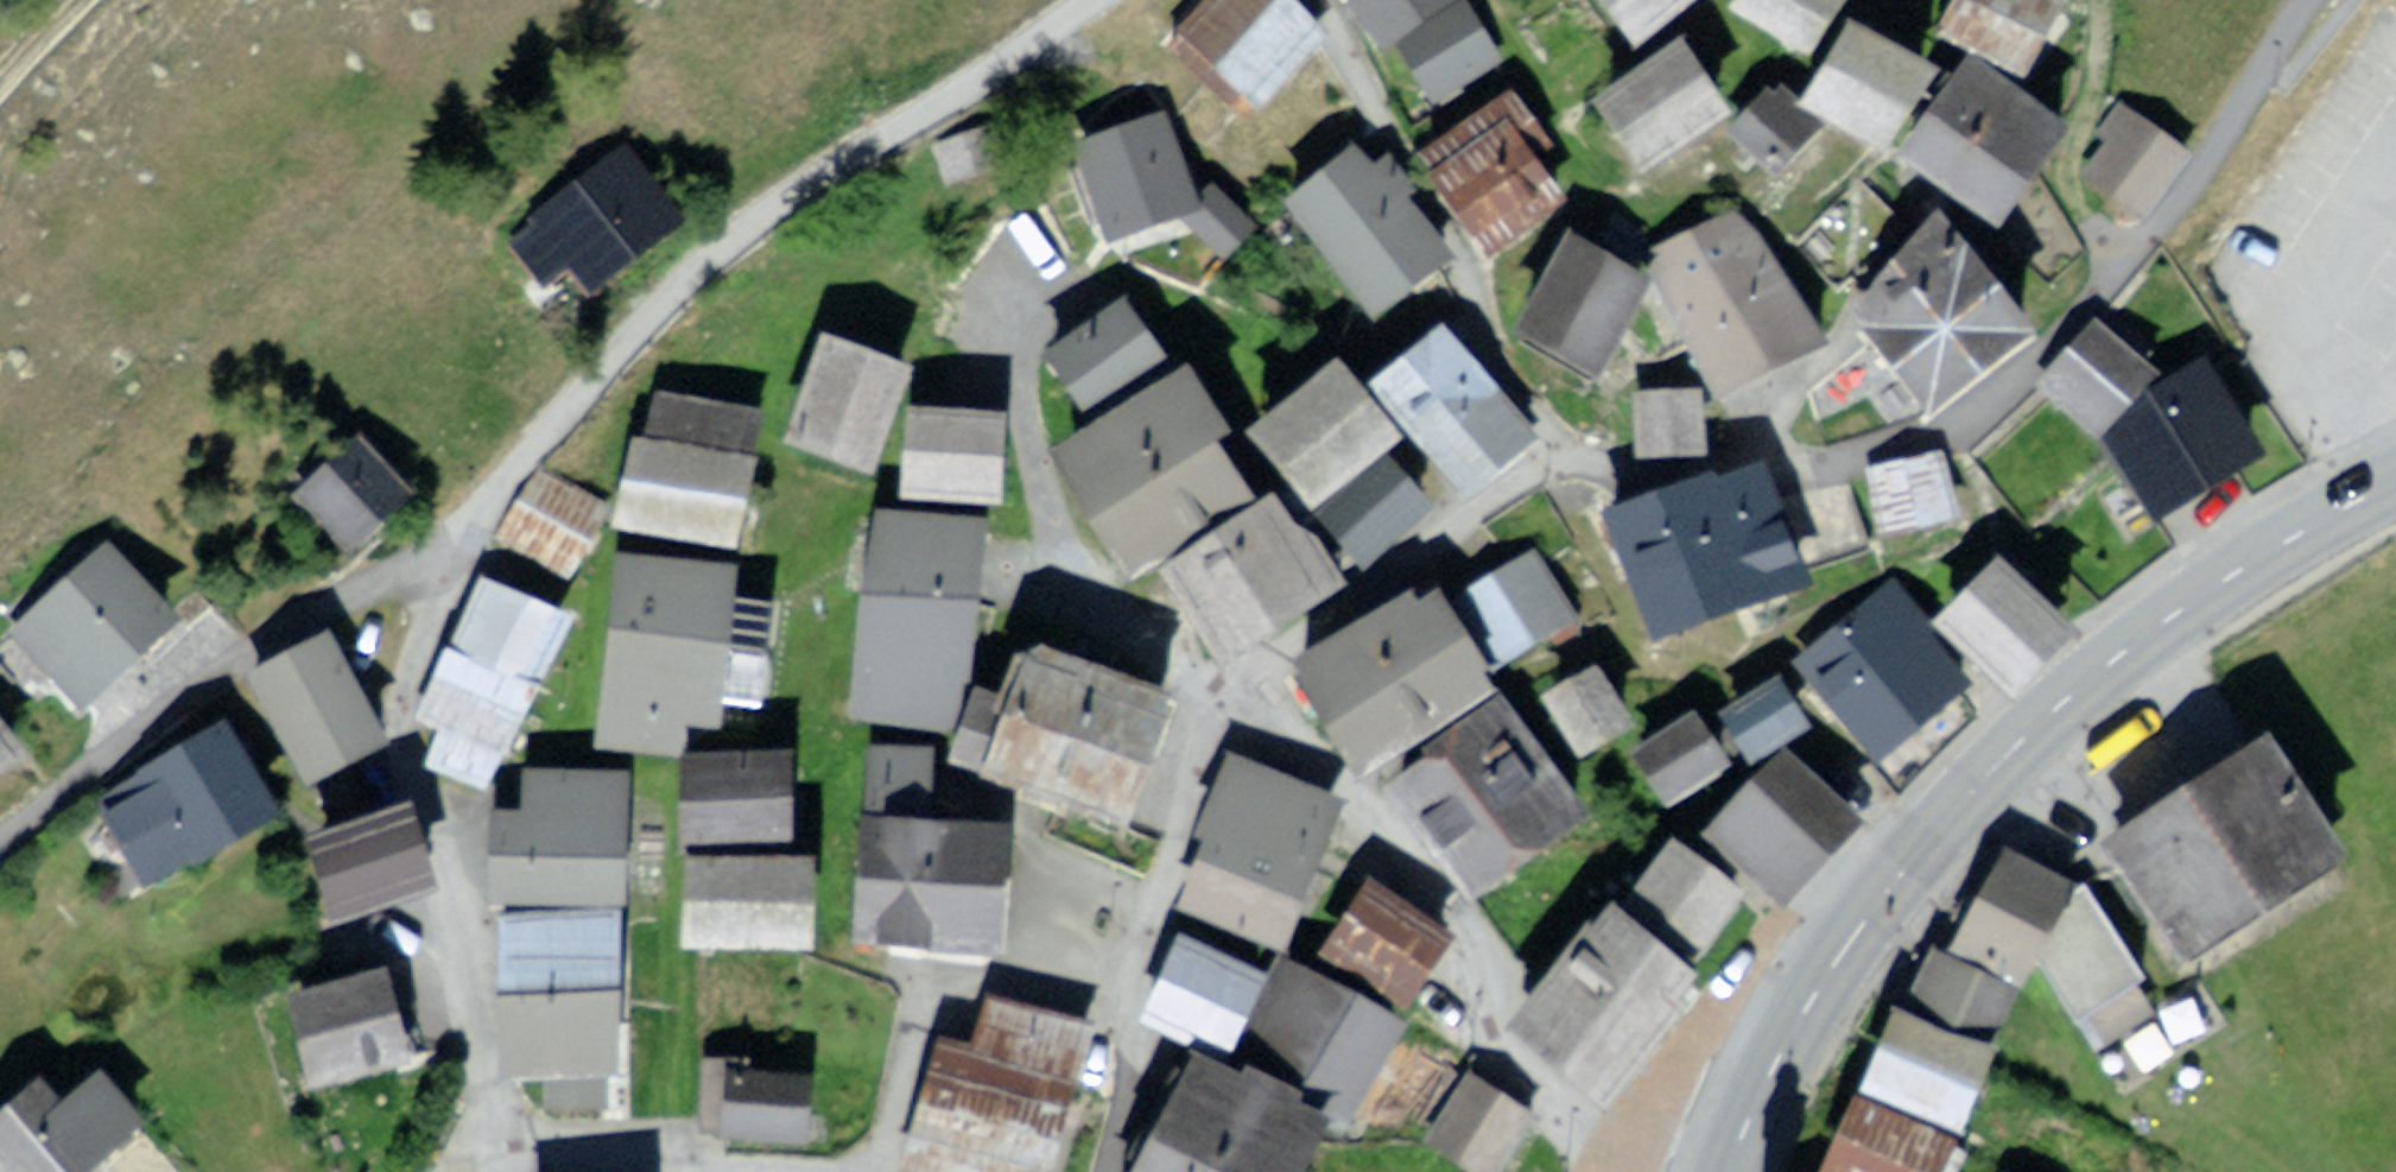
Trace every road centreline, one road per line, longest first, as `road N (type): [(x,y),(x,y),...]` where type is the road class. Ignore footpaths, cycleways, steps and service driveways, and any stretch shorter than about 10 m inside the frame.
road 1 (primary): [(2395,471),(2183,590),(2046,702),(1918,828),(1810,978),(1743,1107),(1721,1171)]
road 2 (residential): [(461,459),(697,249),(1076,0)]
road 3 (residential): [(461,459),(401,649),(448,877),(490,1017),(504,1140)]
road 4 (residential): [(0,816),(175,687),(335,547),(461,459)]
road 5 (residential): [(1261,682),(1148,918),(1112,1171)]
road 6 (residential): [(802,1171),(504,1140)]
road 7 (residential): [(504,1140),(360,1171)]

